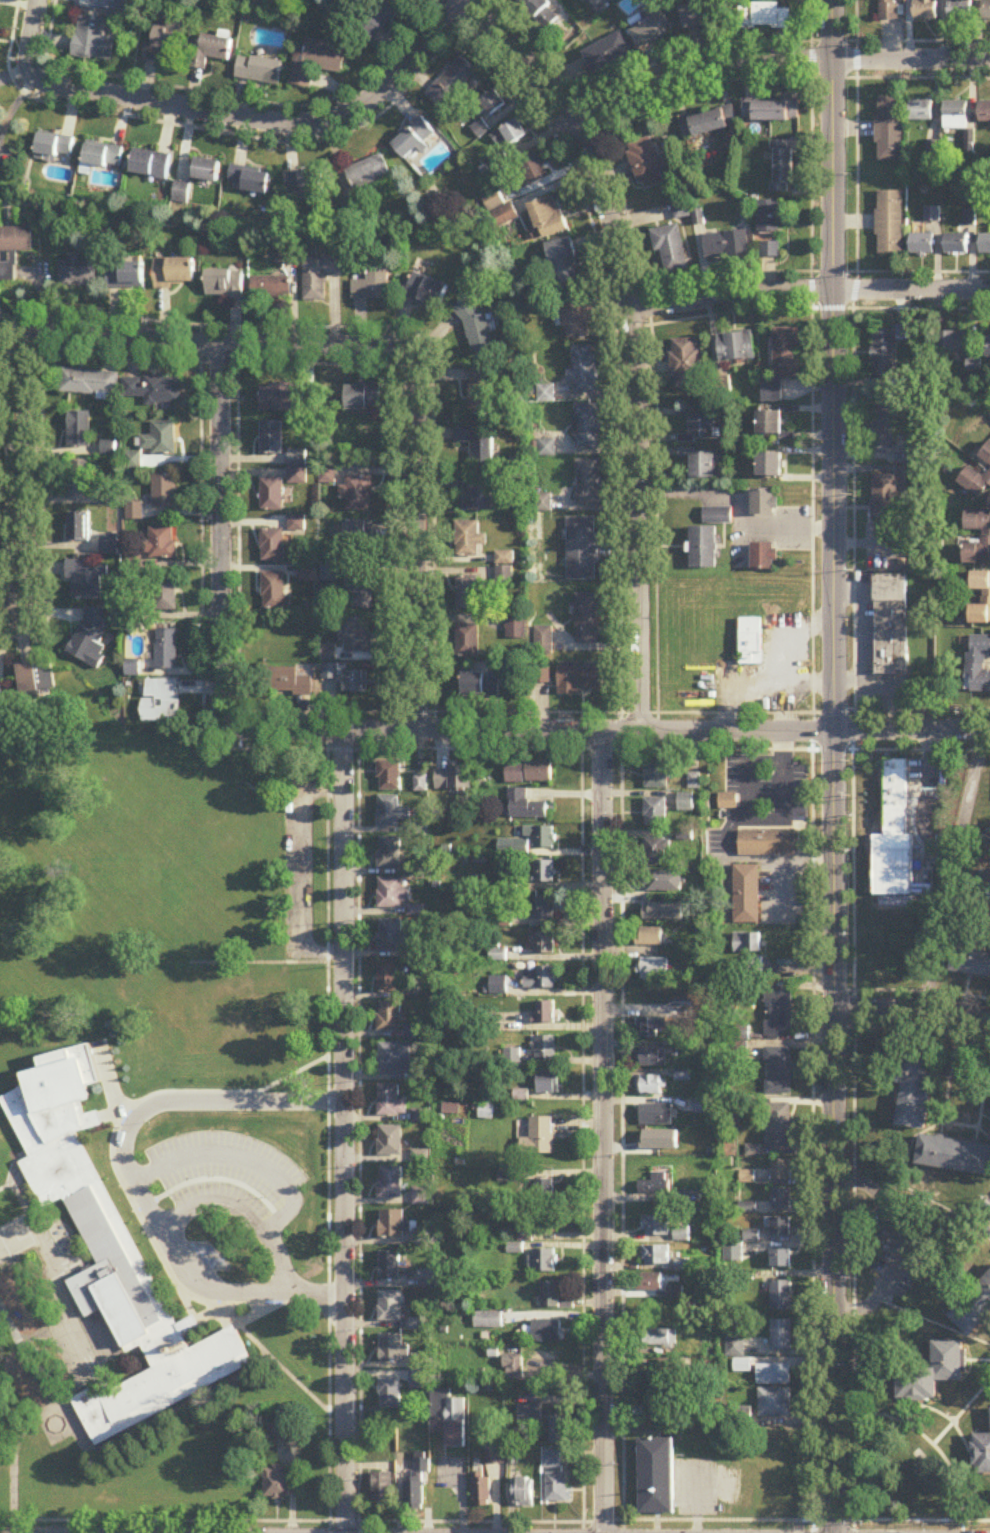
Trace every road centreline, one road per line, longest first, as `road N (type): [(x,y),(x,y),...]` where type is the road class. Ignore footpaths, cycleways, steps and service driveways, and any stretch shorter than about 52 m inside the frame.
road 1 (tertiary): [(834,1532),(831,0)]
road 2 (residential): [(603,1532),(601,730)]
road 3 (residential): [(345,1532),(344,731)]
road 4 (residential): [(638,730),(639,427),(632,311),(613,219),(579,128),(546,78),(467,0)]
road 5 (residential): [(231,725),(831,731)]
road 6 (residential): [(32,71),(54,85),(268,120),(331,119),(386,87),(467,0)]
road 7 (residential): [(579,128),(667,83),(734,64),(810,57),(989,62)]
road 8 (residential): [(31,340),(53,329),(224,348),(381,346),(411,355)]
road 9 (residential): [(231,725),(221,708),(224,348)]
road 10 (residential): [(415,731),(411,355)]
road 11 (residential): [(632,311),(811,289),(989,290)]
road 12 (residential): [(20,608),(31,340)]
road 13 (tertiary): [(831,731),(989,729)]
road 14 (residential): [(989,1018),(833,1009)]

